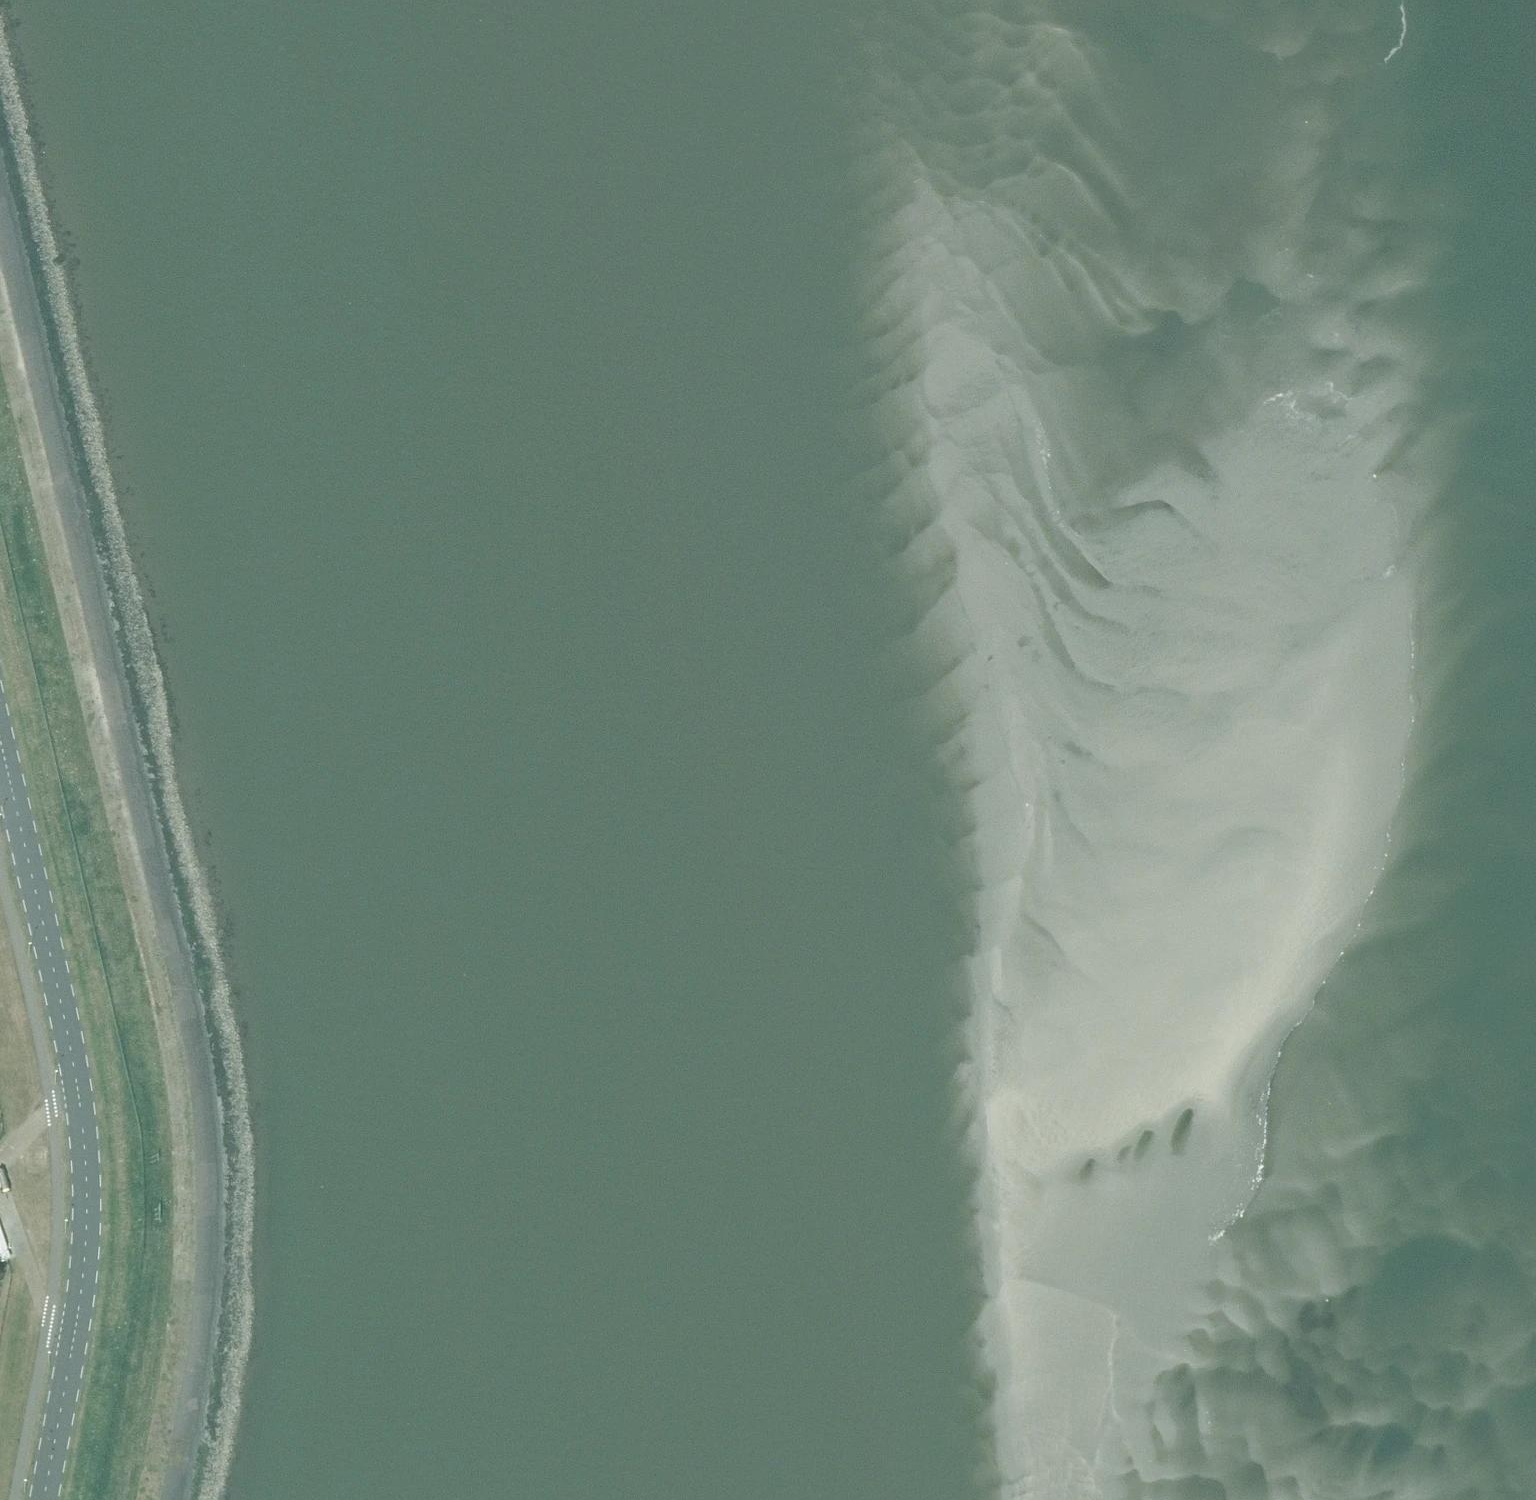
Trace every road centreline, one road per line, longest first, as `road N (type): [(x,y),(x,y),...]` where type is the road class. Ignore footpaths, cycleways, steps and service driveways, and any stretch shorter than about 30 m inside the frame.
road 1 (unclassified): [(44,1499),(81,1305),(88,1192),(75,1071),(0,738)]

